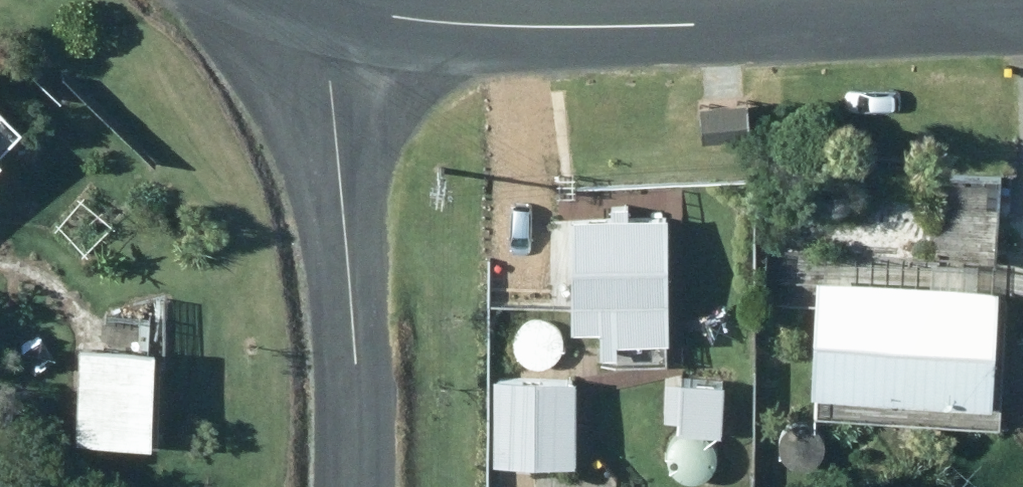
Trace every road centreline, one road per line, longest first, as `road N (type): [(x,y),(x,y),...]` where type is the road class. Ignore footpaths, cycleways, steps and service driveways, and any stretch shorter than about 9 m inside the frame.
road 1 (tertiary): [(339,8),(606,24),(1022,7)]
road 2 (residential): [(339,8),(353,486)]

